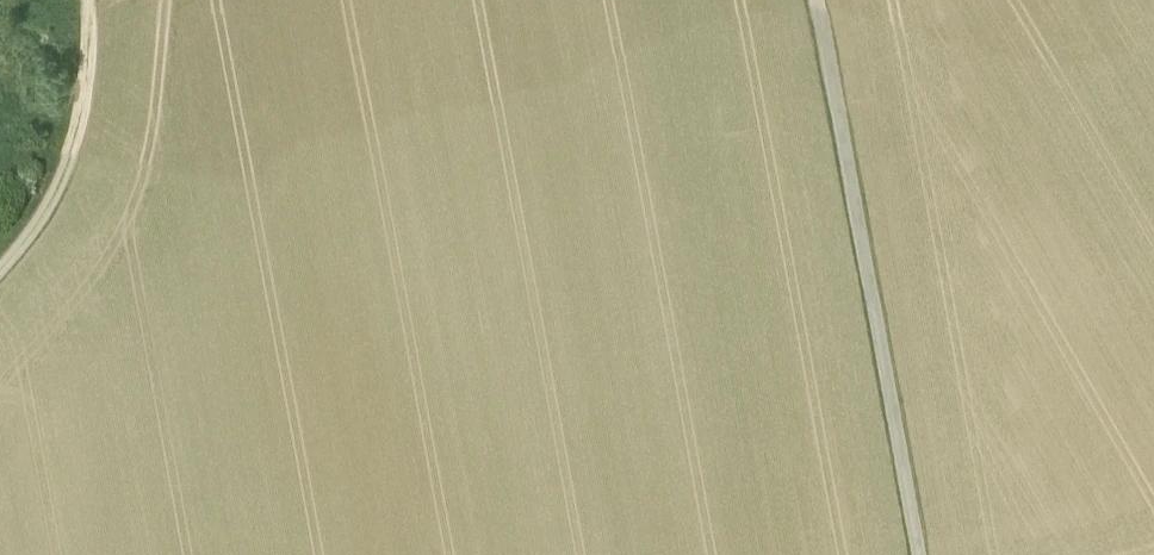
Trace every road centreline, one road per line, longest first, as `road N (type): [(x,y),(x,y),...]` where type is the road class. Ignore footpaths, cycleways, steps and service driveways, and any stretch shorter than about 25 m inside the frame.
road 1 (track): [(918,554),(817,0)]
road 2 (track): [(93,0),(84,137),(72,186),(0,277)]

